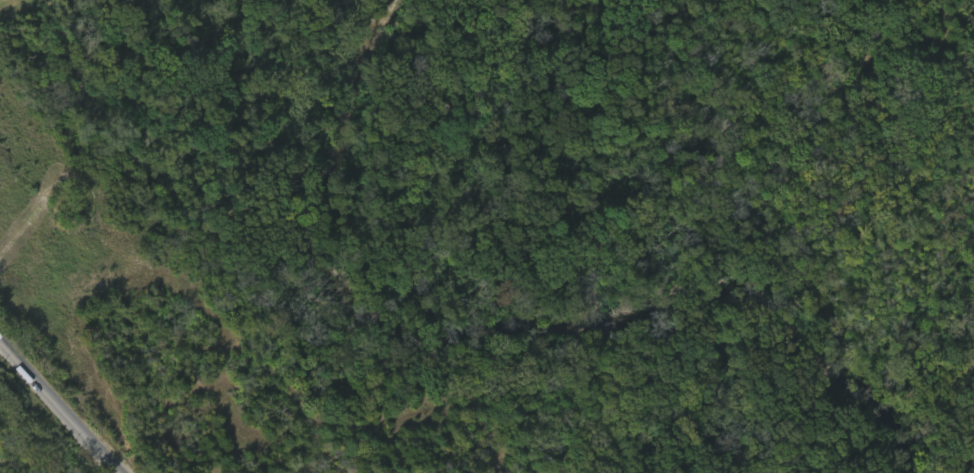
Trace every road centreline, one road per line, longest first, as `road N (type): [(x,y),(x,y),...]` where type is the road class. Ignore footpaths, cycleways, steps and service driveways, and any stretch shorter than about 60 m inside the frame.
road 1 (tertiary): [(121,472),(0,338)]

